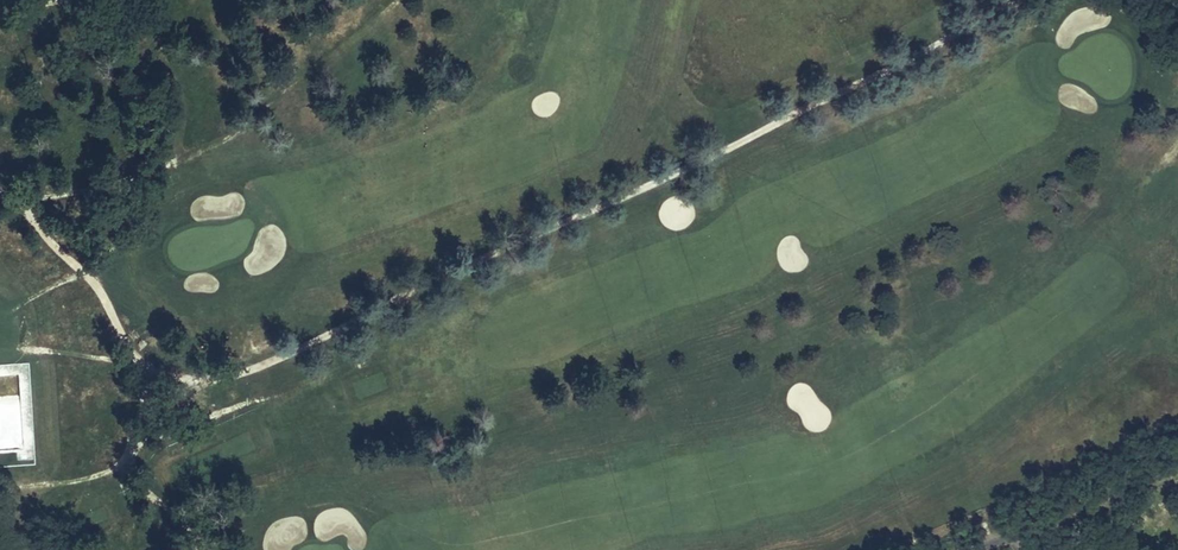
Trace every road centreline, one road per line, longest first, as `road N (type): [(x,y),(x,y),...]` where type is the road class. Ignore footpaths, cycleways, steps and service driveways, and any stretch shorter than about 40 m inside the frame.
road 1 (unclassified): [(978,549),(1177,466)]

